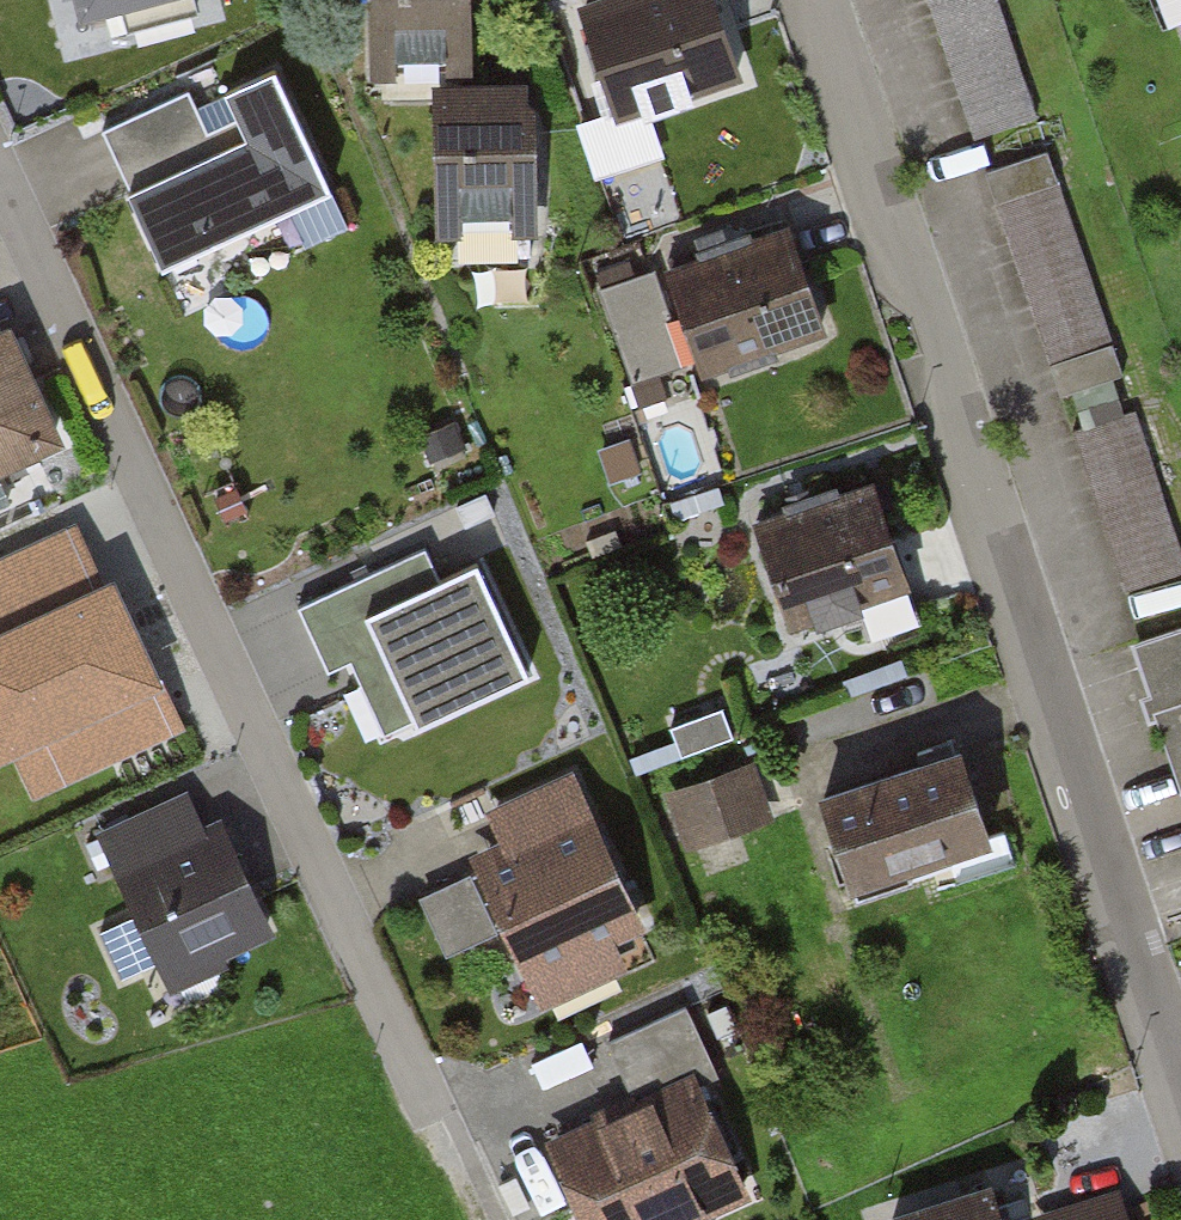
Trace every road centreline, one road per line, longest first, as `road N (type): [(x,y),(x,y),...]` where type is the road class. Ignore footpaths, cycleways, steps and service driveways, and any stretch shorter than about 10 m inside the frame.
road 1 (residential): [(1180,1076),(823,0)]
road 2 (residential): [(0,193),(437,1123)]

